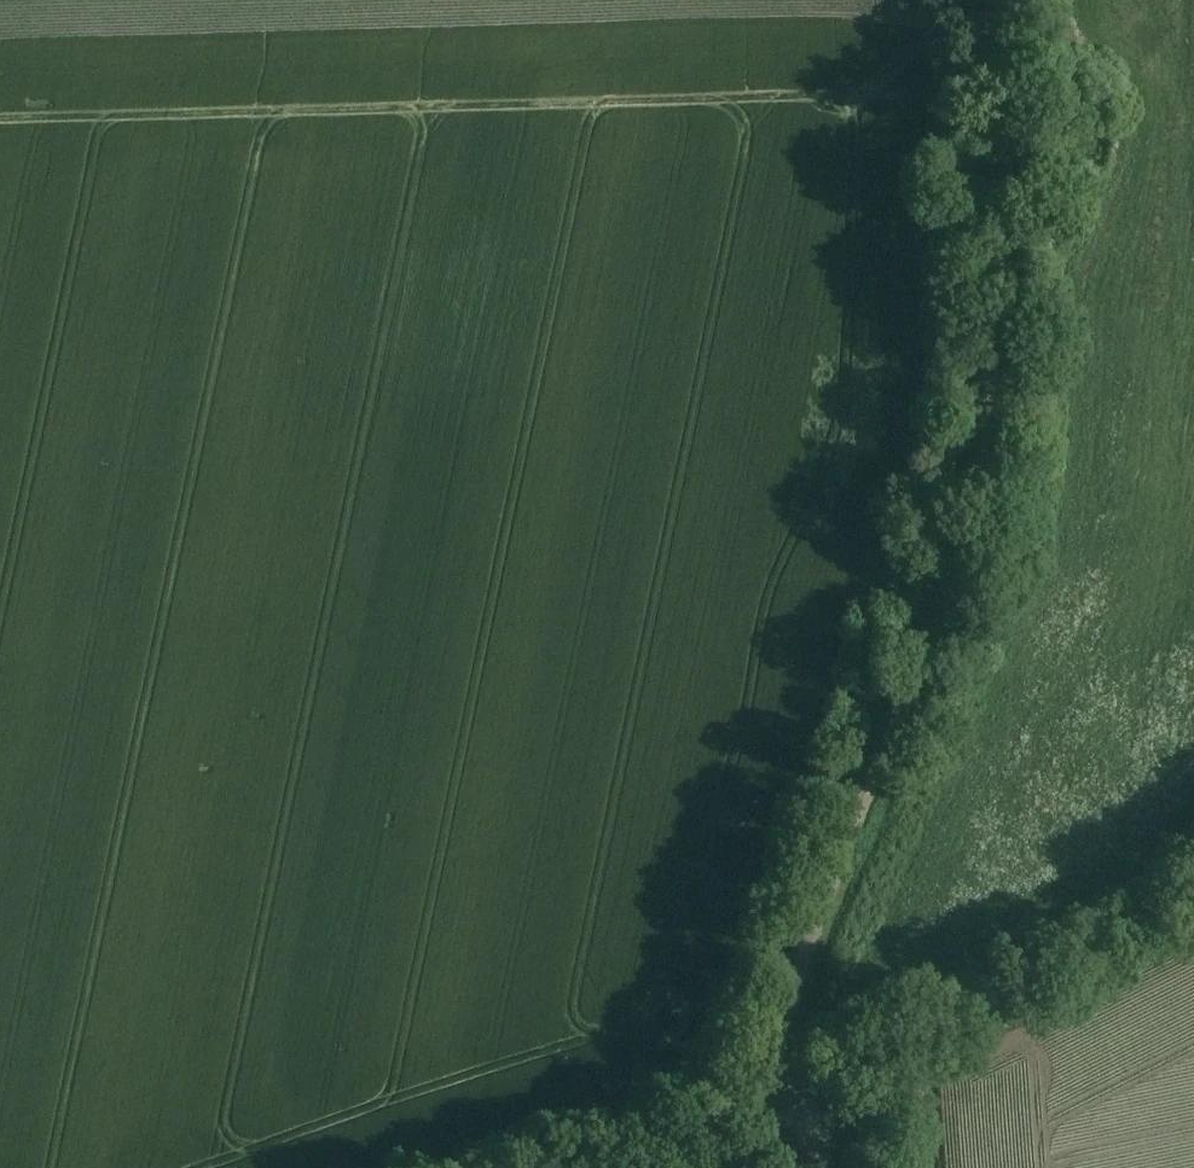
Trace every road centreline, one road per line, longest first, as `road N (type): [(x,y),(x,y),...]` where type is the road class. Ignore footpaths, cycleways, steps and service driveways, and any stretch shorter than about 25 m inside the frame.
road 1 (unclassified): [(768,1100),(772,1054),(974,514),(1002,234),(995,0)]
road 2 (tertiary): [(768,1100),(1193,900)]
road 3 (tertiary): [(579,1167),(768,1100)]

